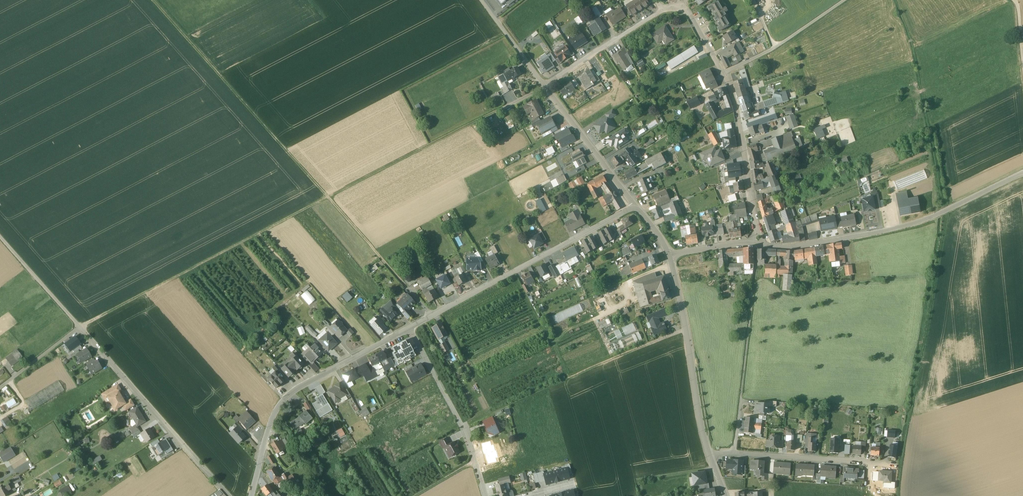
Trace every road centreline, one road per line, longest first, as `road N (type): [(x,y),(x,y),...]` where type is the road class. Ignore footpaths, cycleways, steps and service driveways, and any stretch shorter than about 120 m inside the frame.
road 1 (residential): [(546,86),(665,13),(688,13),(739,112),(756,230)]
road 2 (residential): [(229,495),(0,237)]
road 3 (track): [(328,198),(79,327)]
road 4 (track): [(153,0),(328,198)]
road 5 (residential): [(633,208),(408,327)]
road 6 (residential): [(408,327),(279,404),(252,495)]
road 7 (residential): [(709,454),(669,254)]
road 8 (residential): [(484,495),(463,427),(408,327)]
road 9 (track): [(328,198),(482,119)]
road 10 (residential): [(734,453),(893,464)]
road 11 (residential): [(546,86),(633,208)]
road 12 (unclassified): [(1022,174),(885,231)]
road 13 (track): [(915,346),(927,337),(950,209)]
road 14 (track): [(723,74),(844,0)]
road 15 (track): [(686,329),(568,378)]
road 16 (track): [(512,272),(568,378)]
road 17 (residential): [(885,231),(766,245)]

